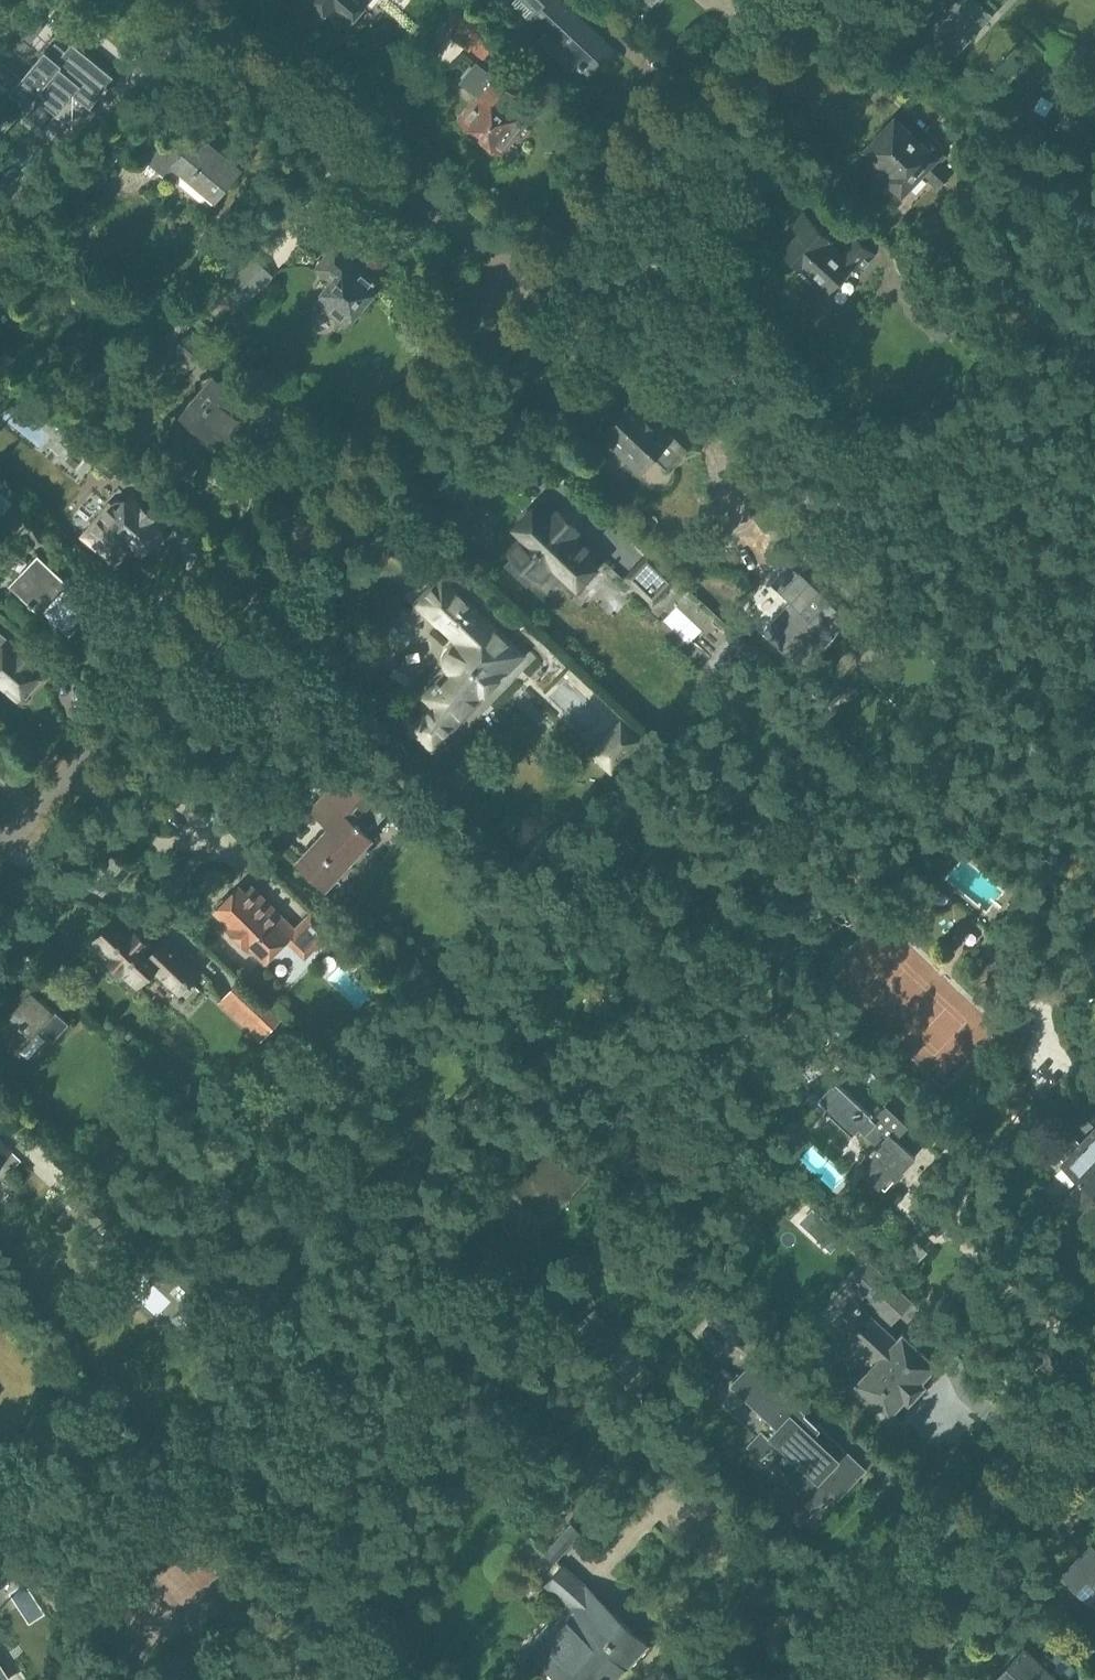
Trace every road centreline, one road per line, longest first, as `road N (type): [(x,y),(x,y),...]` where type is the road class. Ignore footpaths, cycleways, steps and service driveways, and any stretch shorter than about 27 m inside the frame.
road 1 (residential): [(0,847),(524,288)]
road 2 (residential): [(524,288),(182,0)]
road 3 (residential): [(524,288),(792,0)]
road 4 (residential): [(835,1679),(1094,1402)]

